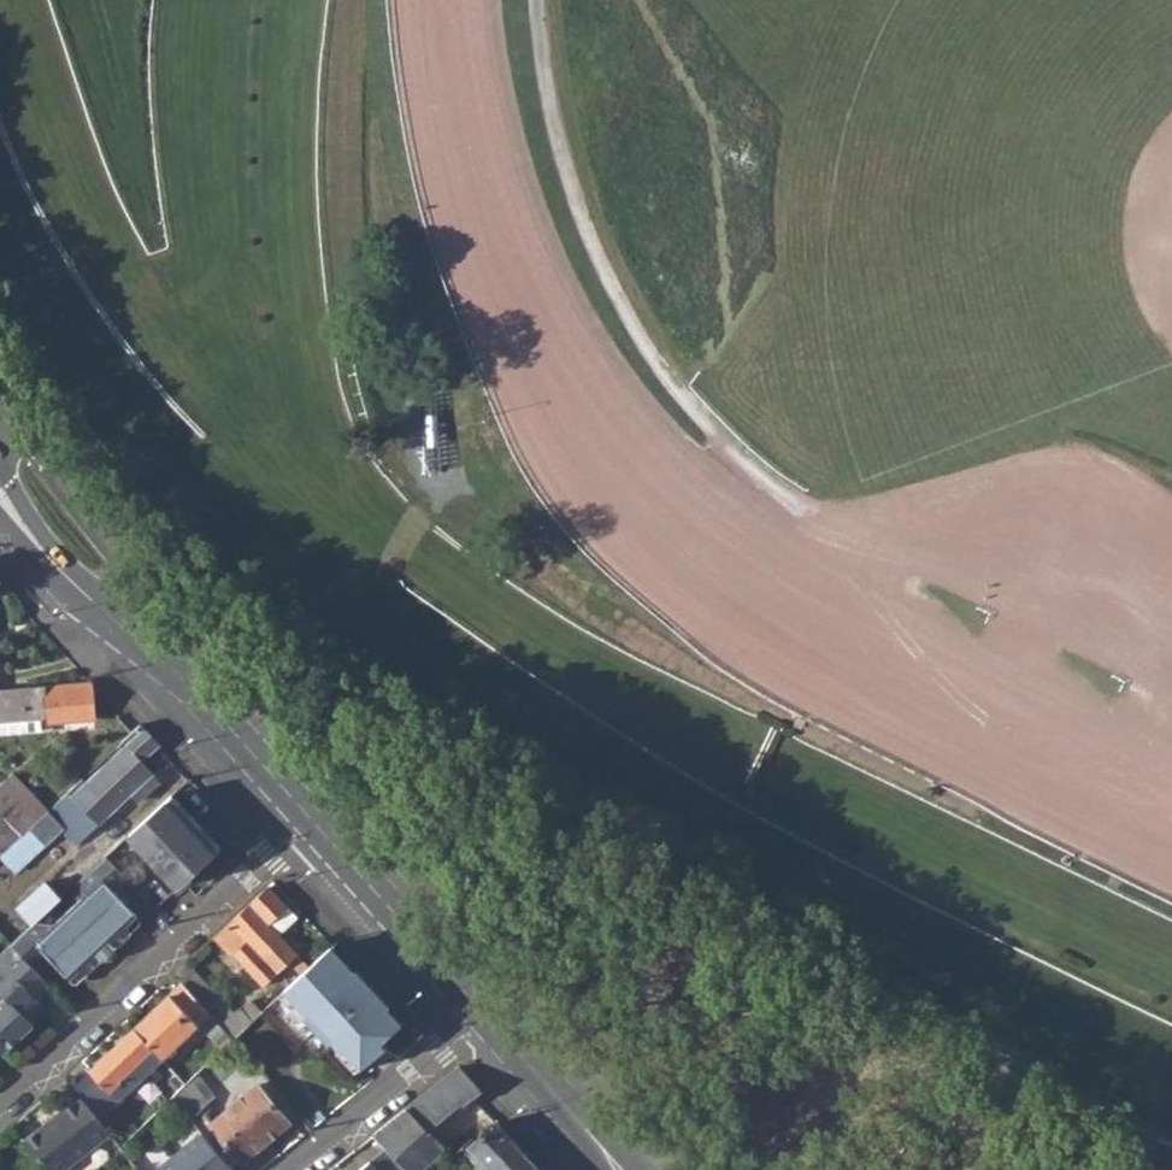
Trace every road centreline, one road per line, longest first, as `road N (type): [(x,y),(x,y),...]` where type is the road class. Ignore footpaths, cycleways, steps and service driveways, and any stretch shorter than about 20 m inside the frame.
road 1 (tertiary): [(0,496),(95,613),(188,688),(304,823)]
road 2 (residential): [(0,1101),(304,823)]
road 3 (tertiary): [(304,823),(479,1024)]
road 4 (residential): [(479,1024),(297,1169)]
road 5 (tertiary): [(479,1024),(609,1169)]

